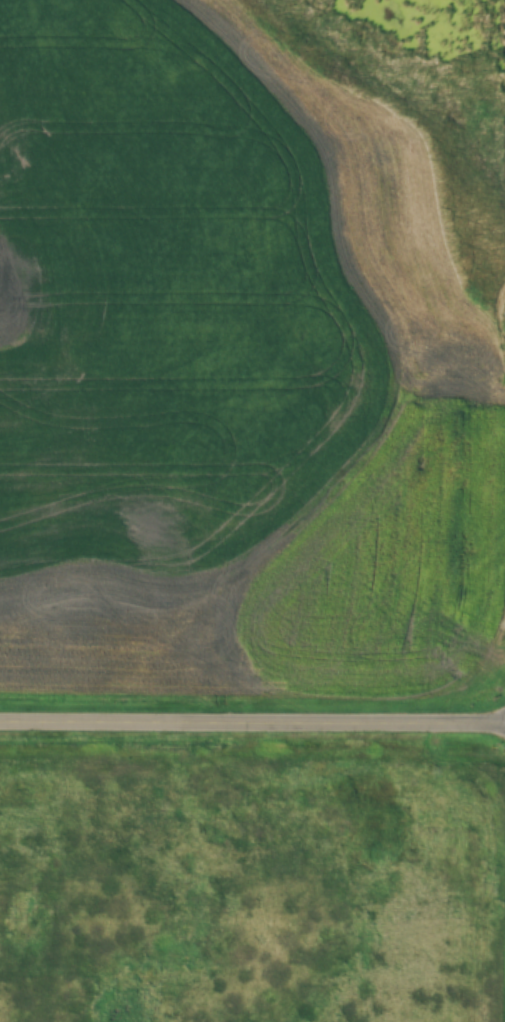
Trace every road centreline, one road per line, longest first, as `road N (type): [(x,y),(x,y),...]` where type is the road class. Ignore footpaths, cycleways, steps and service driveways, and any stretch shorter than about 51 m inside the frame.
road 1 (tertiary): [(504,722),(0,720)]

